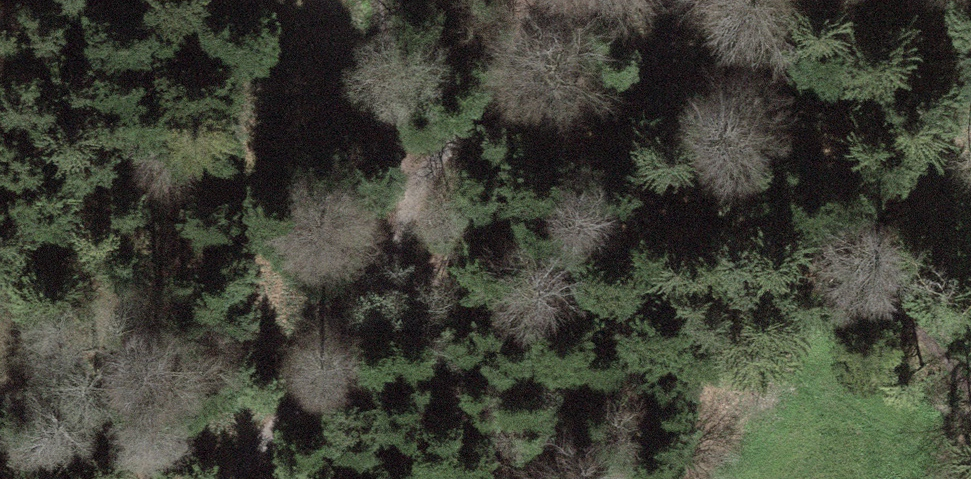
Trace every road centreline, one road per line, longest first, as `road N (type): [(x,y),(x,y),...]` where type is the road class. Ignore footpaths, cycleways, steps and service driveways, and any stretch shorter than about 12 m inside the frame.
road 1 (track): [(353,335),(549,0)]
road 2 (track): [(415,229),(375,0)]
road 3 (track): [(353,335),(224,478)]

